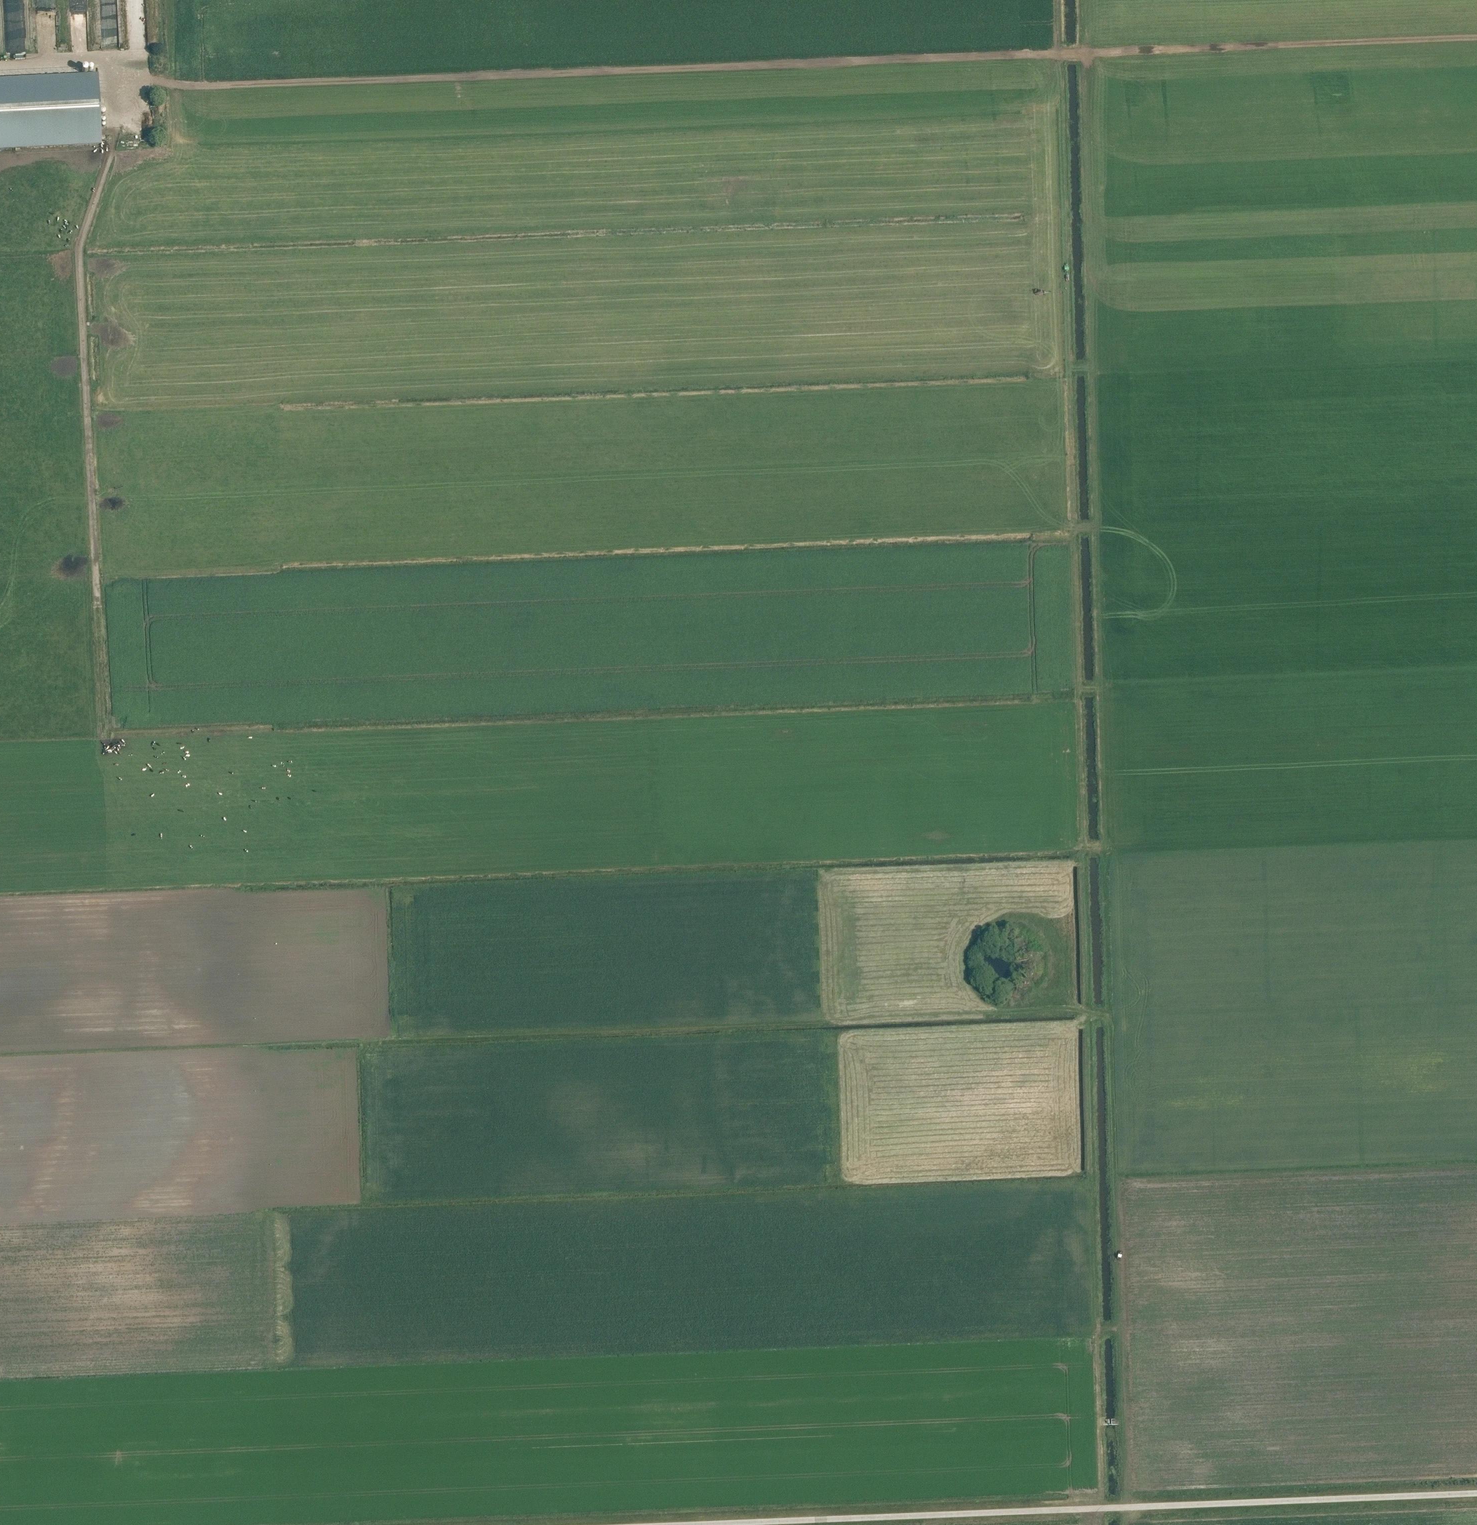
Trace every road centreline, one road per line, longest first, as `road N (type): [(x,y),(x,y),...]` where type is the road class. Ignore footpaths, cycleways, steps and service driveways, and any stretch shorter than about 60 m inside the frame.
road 1 (track): [(753,1524),(1476,1494)]
road 2 (track): [(123,58),(127,129),(112,144),(78,249),(98,608)]

